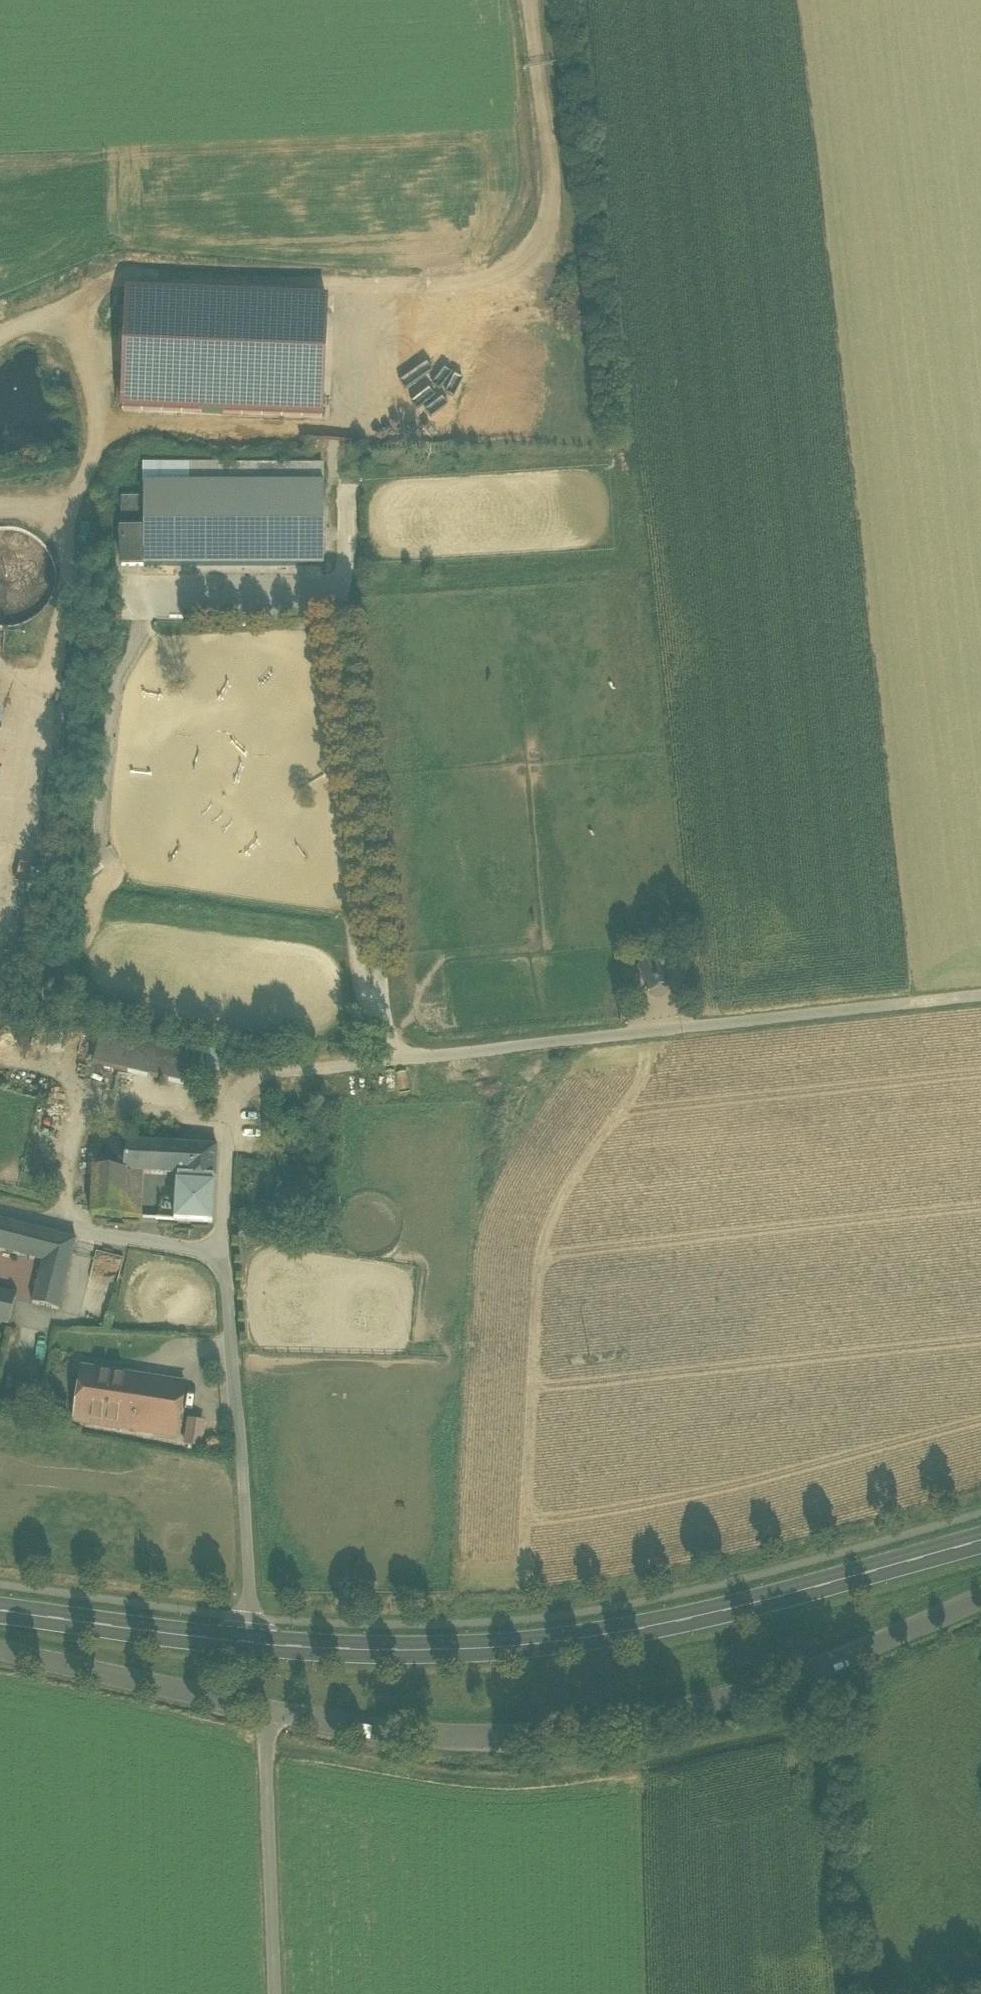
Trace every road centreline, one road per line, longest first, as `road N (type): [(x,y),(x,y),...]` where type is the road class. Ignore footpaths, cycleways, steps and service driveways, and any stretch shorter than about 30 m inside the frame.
road 1 (track): [(220,1256),(233,1082),(980,996)]
road 2 (tertiary): [(250,1641),(360,1648),(569,1636),(758,1600),(980,1538)]
road 3 (track): [(388,1064),(332,595),(148,594)]
road 4 (residential): [(250,1641),(220,1256),(0,1211)]
road 5 (track): [(265,1747),(504,1788),(651,1765),(860,1717)]
road 6 (track): [(269,1710),(273,1993)]
road 7 (tertiary): [(0,1609),(250,1641)]

